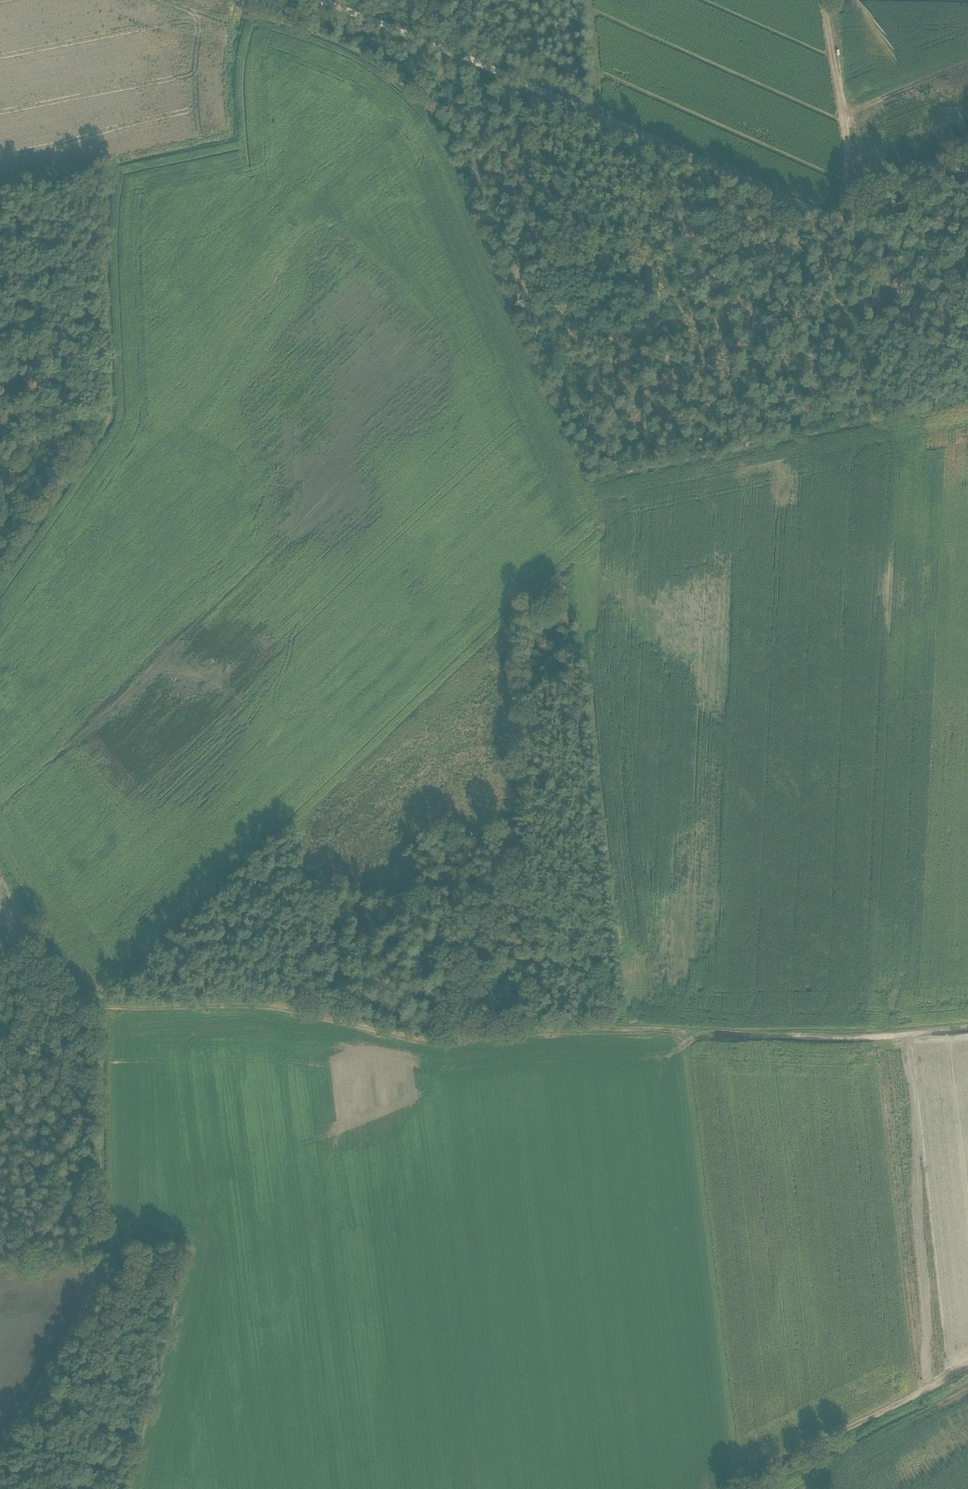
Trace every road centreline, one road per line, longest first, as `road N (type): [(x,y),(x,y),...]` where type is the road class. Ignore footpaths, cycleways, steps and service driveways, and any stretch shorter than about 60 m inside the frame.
road 1 (track): [(108,1007),(269,1005),(448,1041),(597,1030),(811,1037),(967,1023)]
road 2 (unclassified): [(967,270),(320,0)]
road 3 (track): [(738,1488),(967,1364)]

